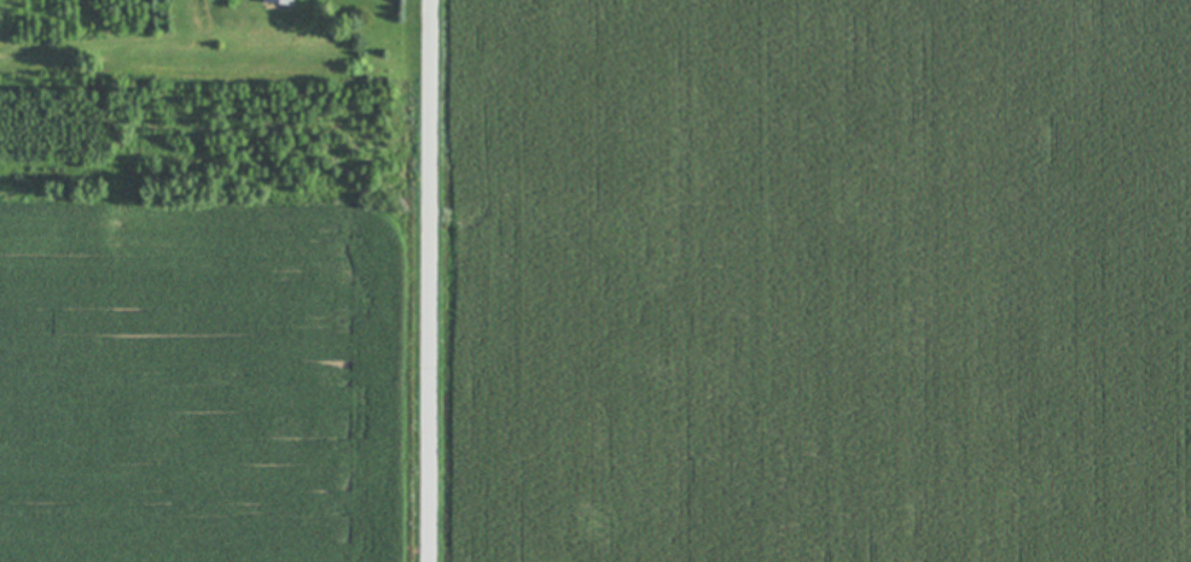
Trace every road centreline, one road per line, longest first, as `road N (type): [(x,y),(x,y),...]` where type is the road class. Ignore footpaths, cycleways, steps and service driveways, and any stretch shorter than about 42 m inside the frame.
road 1 (residential): [(432,561),(434,0)]

